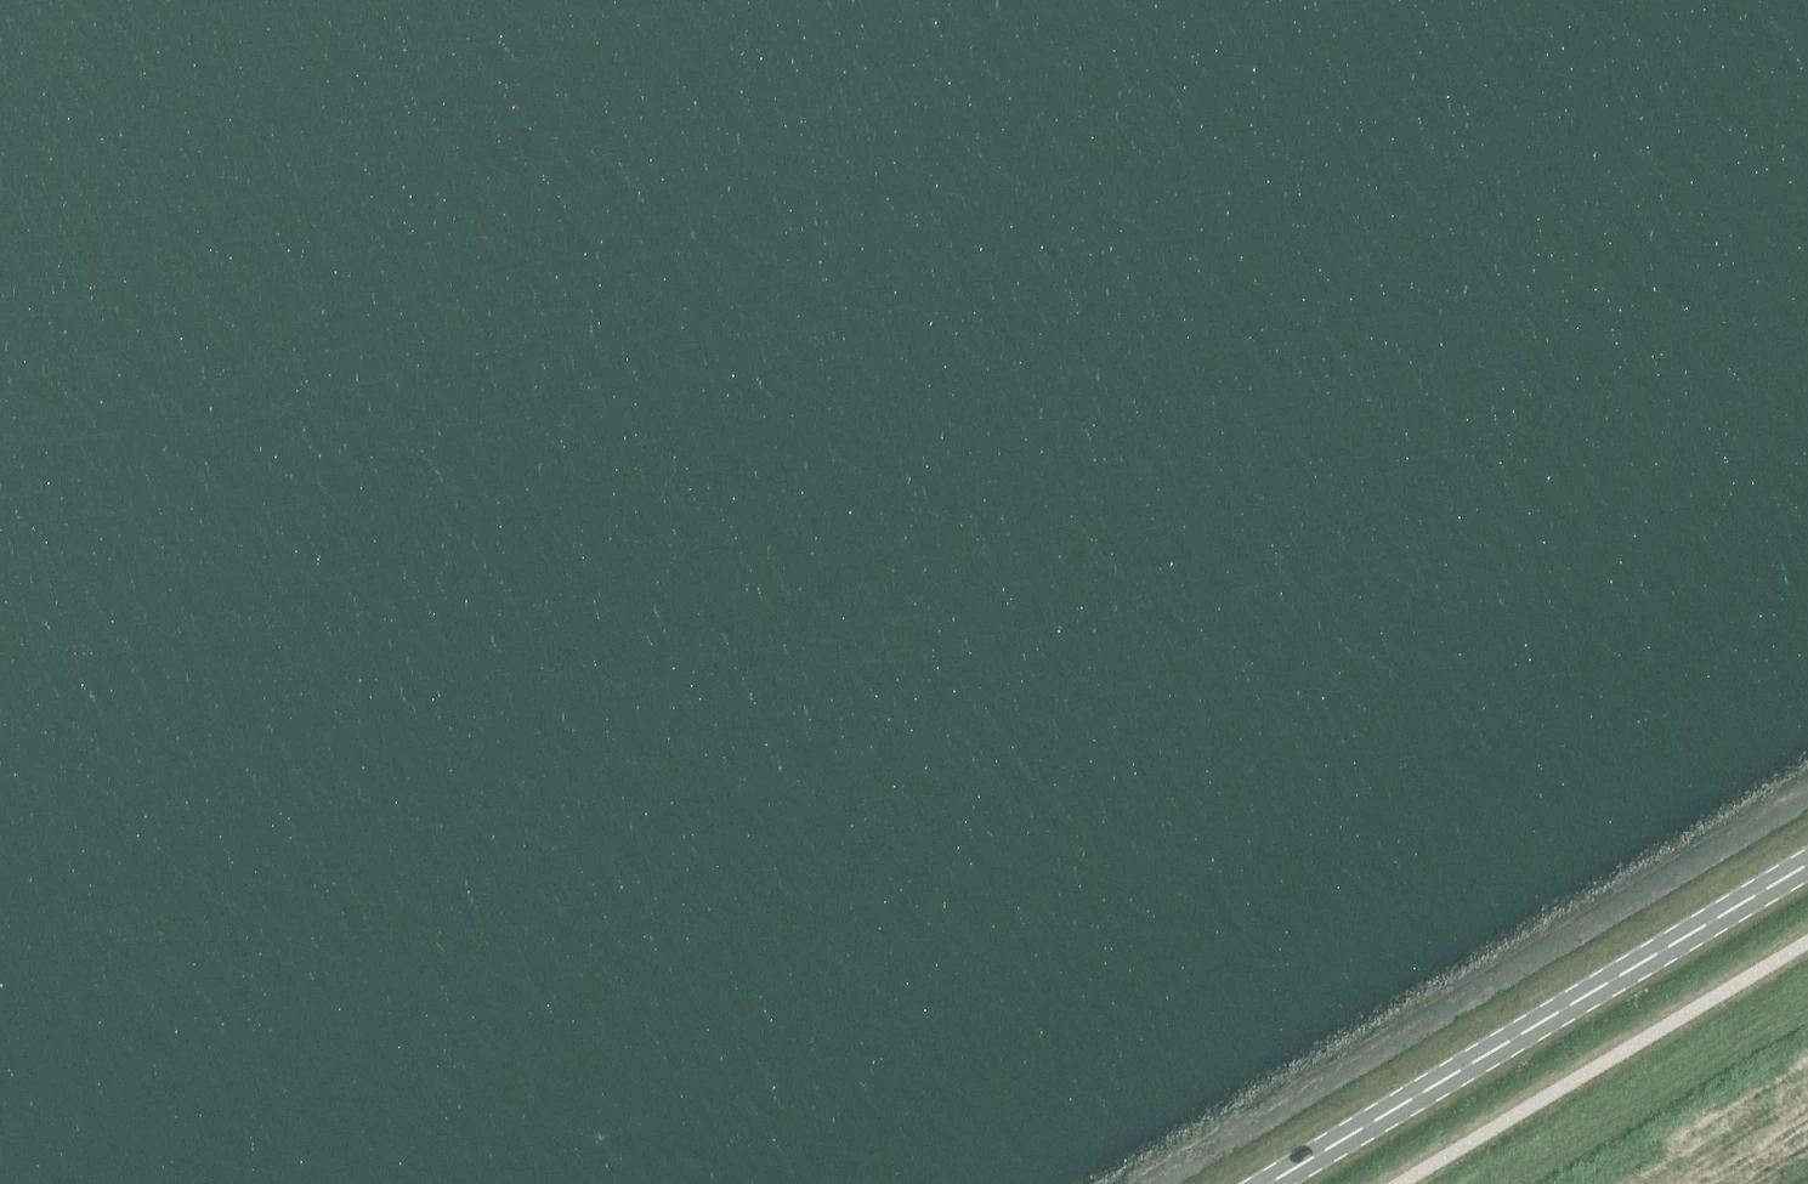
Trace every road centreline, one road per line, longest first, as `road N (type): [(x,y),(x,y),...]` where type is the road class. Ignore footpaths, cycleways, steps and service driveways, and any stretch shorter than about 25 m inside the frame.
road 1 (secondary): [(1272,1183),(1807,869)]

